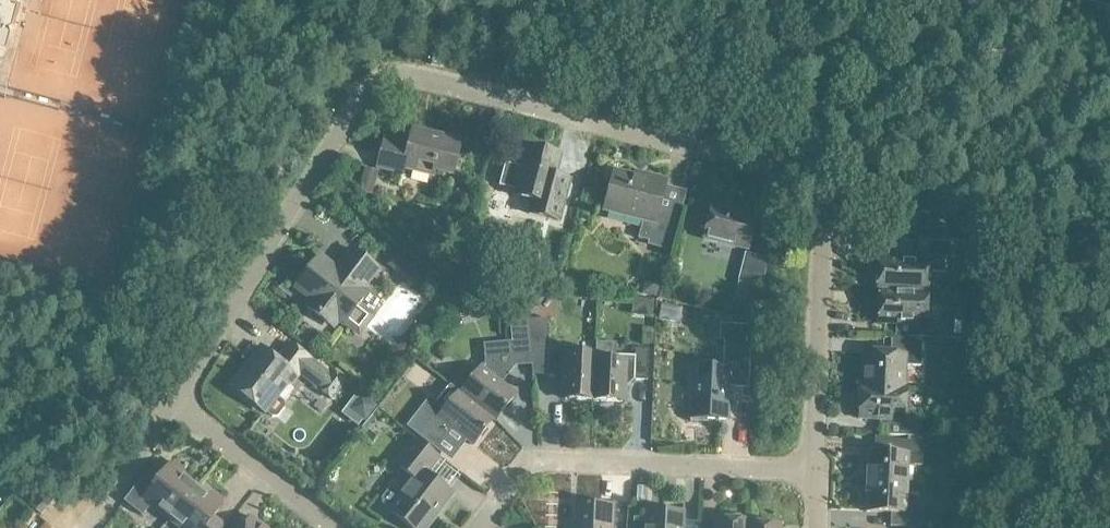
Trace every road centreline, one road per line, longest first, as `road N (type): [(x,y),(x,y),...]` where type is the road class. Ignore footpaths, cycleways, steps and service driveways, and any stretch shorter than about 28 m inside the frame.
road 1 (residential): [(810,468),(824,208),(811,179),(404,72),(367,83),(170,404)]
road 2 (residential): [(810,468),(547,459),(520,468),(475,527)]
road 3 (residential): [(331,527),(170,404)]
road 4 (residential): [(170,404),(84,527)]

